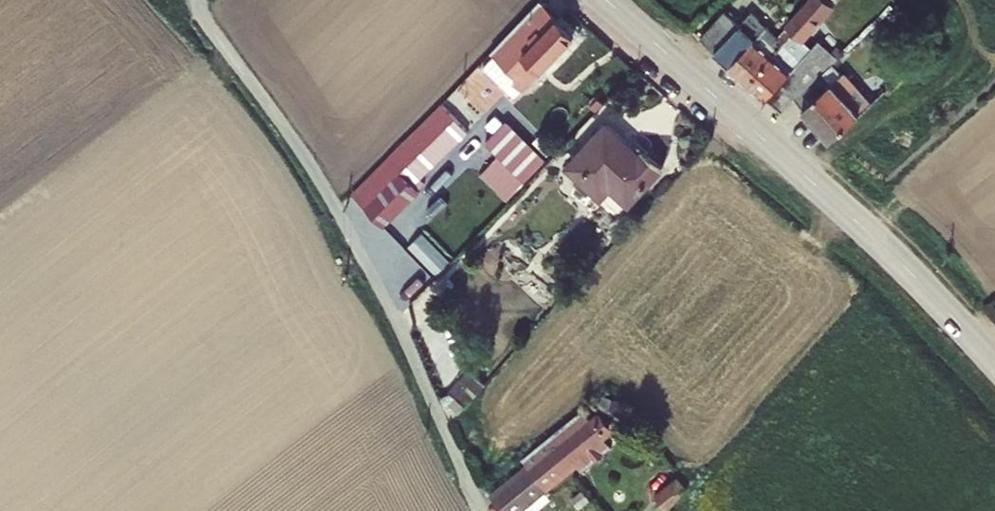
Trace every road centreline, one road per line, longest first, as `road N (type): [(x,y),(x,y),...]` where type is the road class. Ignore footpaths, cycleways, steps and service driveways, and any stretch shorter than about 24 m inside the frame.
road 1 (unclassified): [(198,0),(321,180),(388,301),(482,510)]
road 2 (residential): [(994,364),(876,240),(605,0)]

